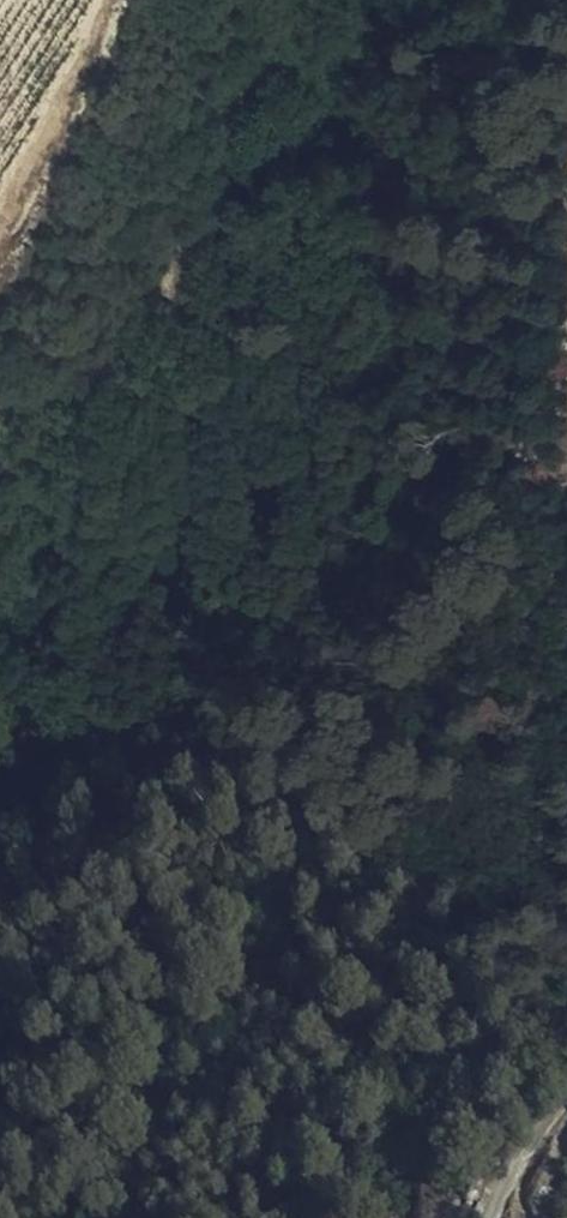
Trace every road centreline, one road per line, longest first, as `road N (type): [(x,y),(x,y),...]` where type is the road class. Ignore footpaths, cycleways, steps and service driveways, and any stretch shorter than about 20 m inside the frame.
road 1 (track): [(566,1116),(493,1217)]

